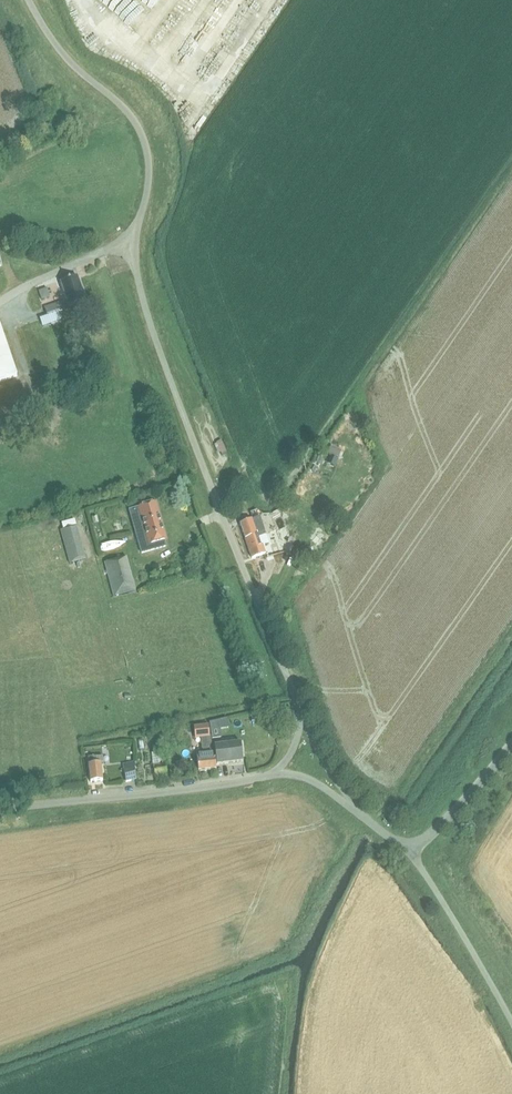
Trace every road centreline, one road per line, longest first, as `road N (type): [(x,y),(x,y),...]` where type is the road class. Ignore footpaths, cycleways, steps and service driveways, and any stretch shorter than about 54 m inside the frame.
road 1 (unclassified): [(302,712),(154,335),(137,258),(153,179),(150,145),(135,115),(59,50),(28,0)]
road 2 (tertiary): [(0,811),(274,774)]
road 3 (tertiary): [(511,1024),(410,853)]
road 4 (unclassified): [(410,853),(511,742)]

